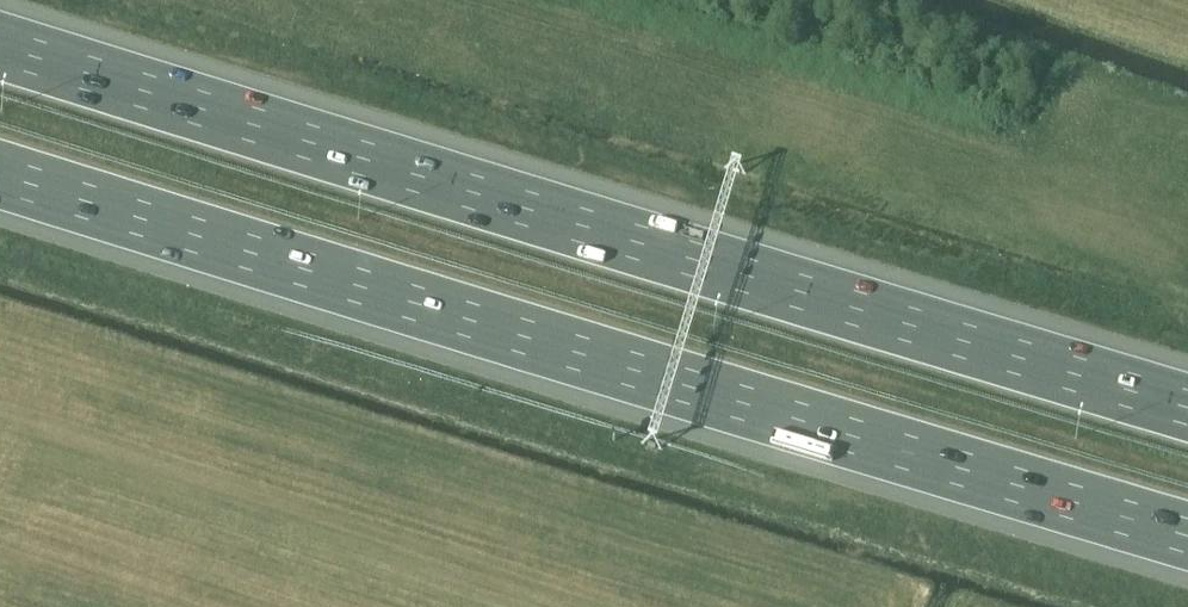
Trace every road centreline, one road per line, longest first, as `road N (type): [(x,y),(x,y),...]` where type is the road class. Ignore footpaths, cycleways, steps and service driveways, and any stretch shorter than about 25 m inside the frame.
road 1 (motorway): [(1187,416),(529,221),(0,51)]
road 2 (motorway): [(0,170),(1187,532)]

